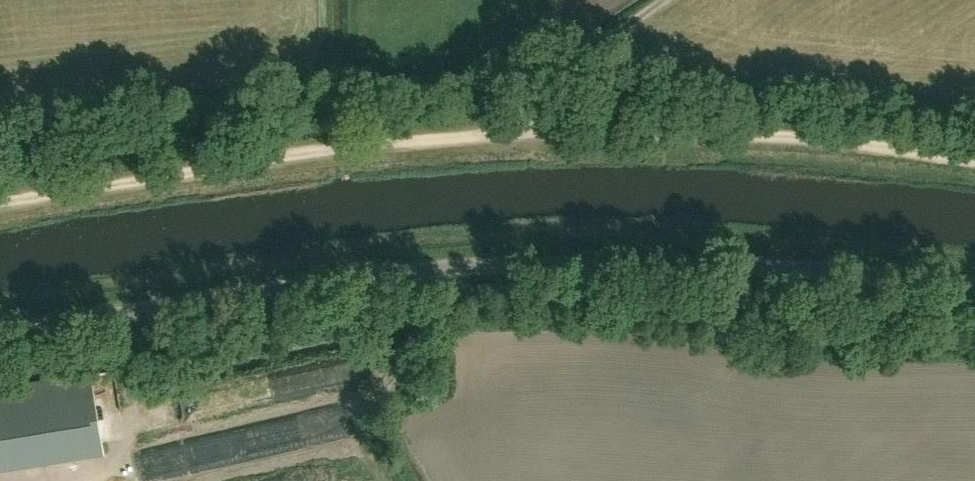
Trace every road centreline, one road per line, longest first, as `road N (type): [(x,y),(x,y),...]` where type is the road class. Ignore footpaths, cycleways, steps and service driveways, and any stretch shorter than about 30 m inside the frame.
road 1 (unclassified): [(974,286),(802,271),(425,268),(0,332)]
road 2 (track): [(520,136),(763,139),(974,162)]
road 3 (track): [(0,205),(352,150)]
road 4 (track): [(520,136),(541,86),(666,0)]
road 5 (track): [(352,150),(520,136)]

